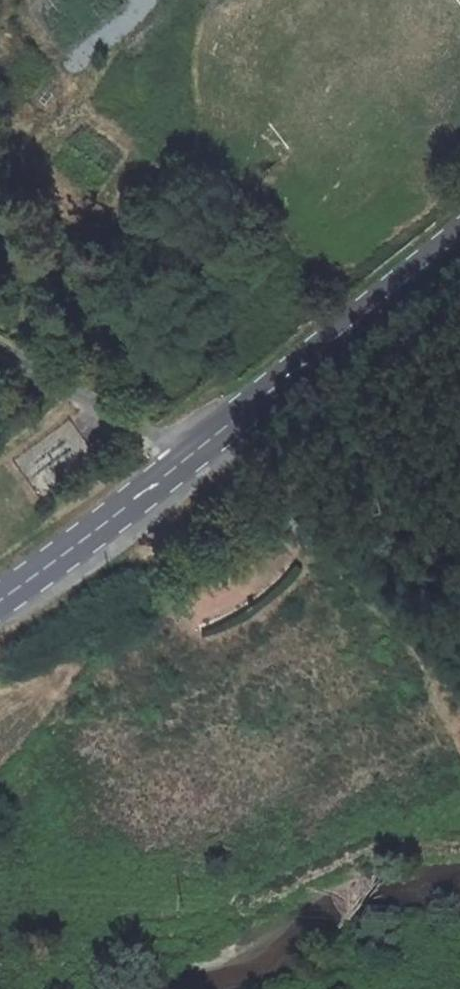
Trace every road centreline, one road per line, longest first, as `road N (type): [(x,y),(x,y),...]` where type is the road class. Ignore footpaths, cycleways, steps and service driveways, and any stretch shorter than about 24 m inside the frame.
road 1 (primary): [(459,238),(179,462)]
road 2 (track): [(206,440),(417,662)]
road 3 (primary): [(179,462),(0,597)]
road 4 (unclassified): [(179,462),(0,344)]

